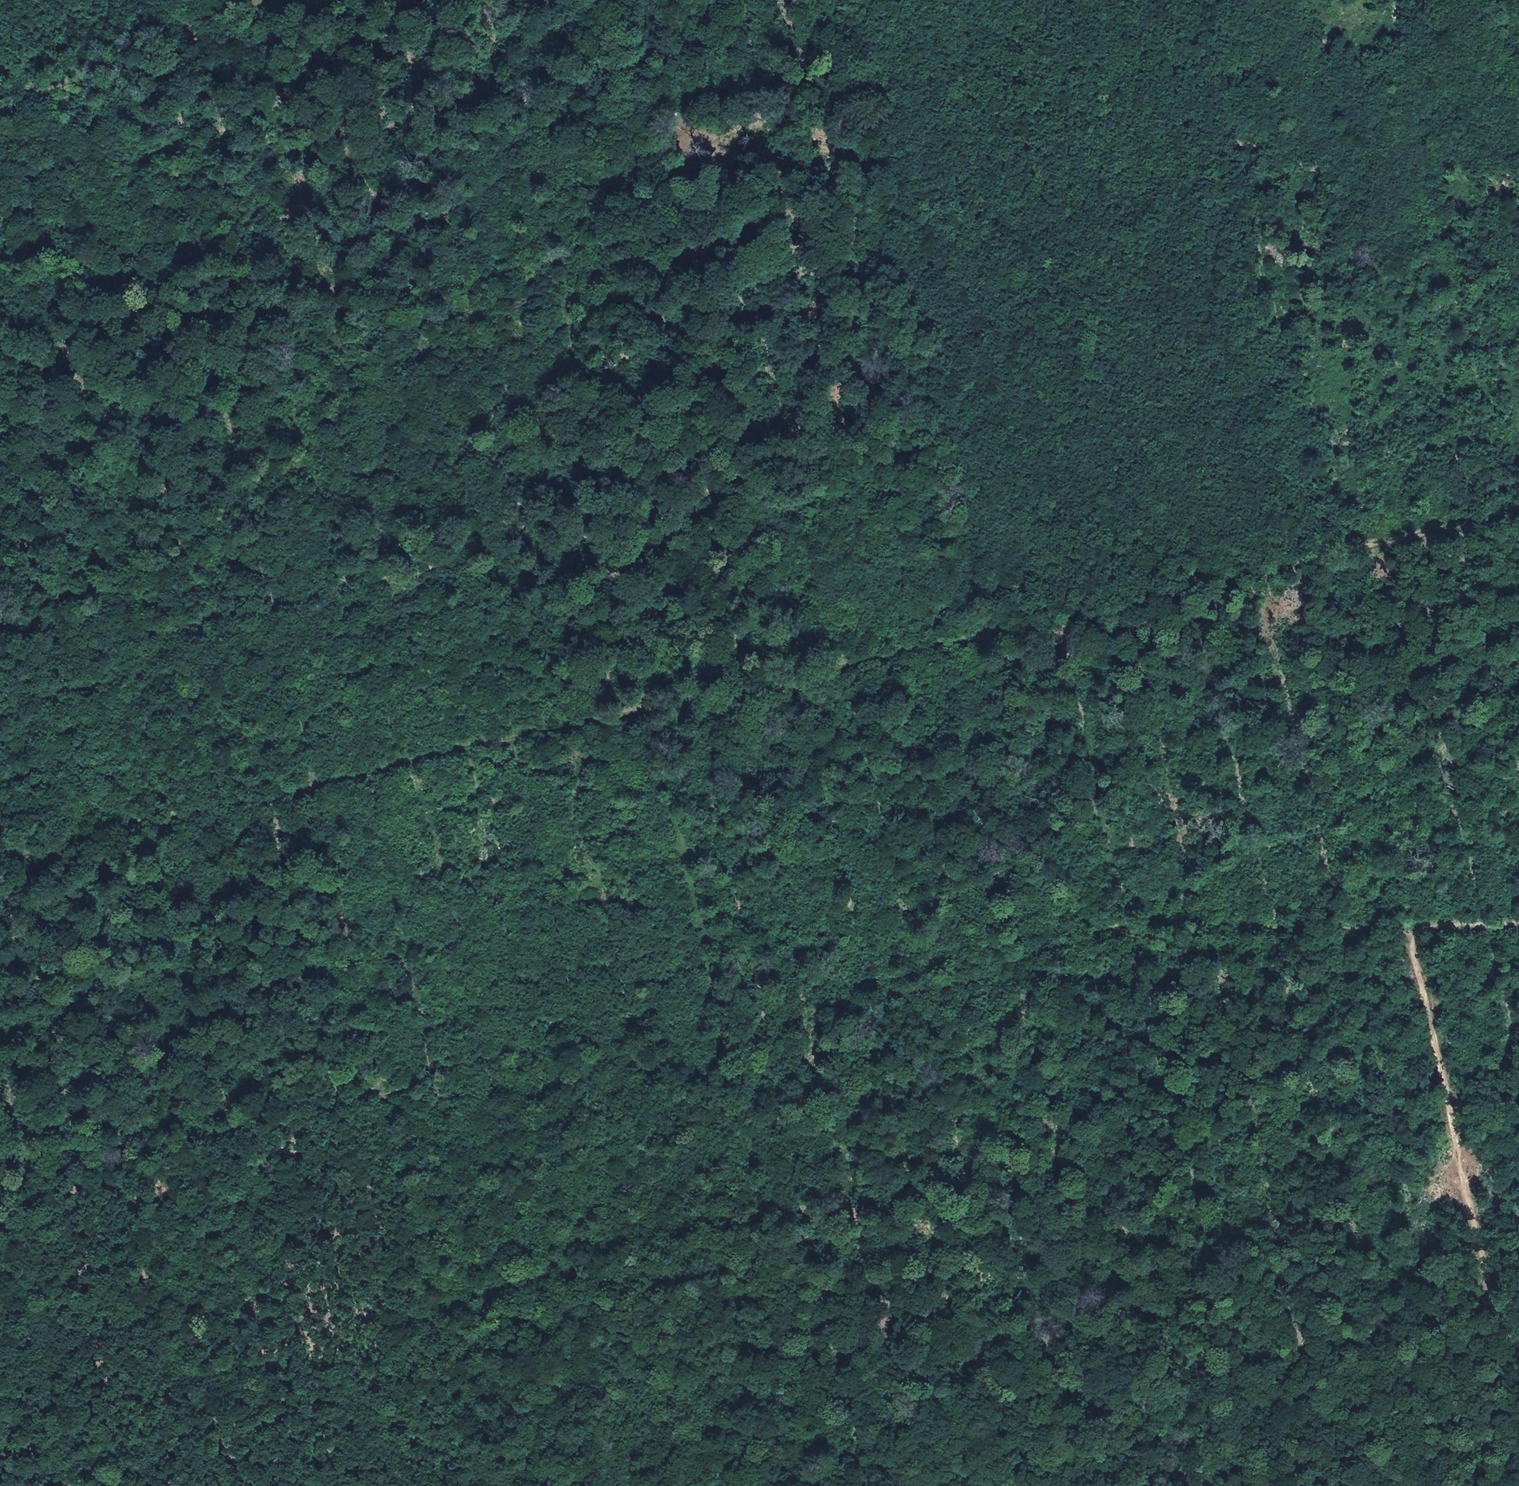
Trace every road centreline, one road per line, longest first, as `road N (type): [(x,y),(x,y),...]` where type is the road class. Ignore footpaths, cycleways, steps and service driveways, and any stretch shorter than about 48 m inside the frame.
road 1 (track): [(389,1090),(409,1077),(716,1008),(1058,945),(1132,920),(1409,927),(1328,558)]
road 2 (track): [(313,785),(147,28),(0,61)]
road 3 (track): [(1328,558),(1200,0)]
road 4 (track): [(1518,923),(1409,927),(1490,1313),(1518,1306)]
road 5 (track): [(0,1183),(389,1090)]
road 6 (track): [(313,785),(0,856)]

